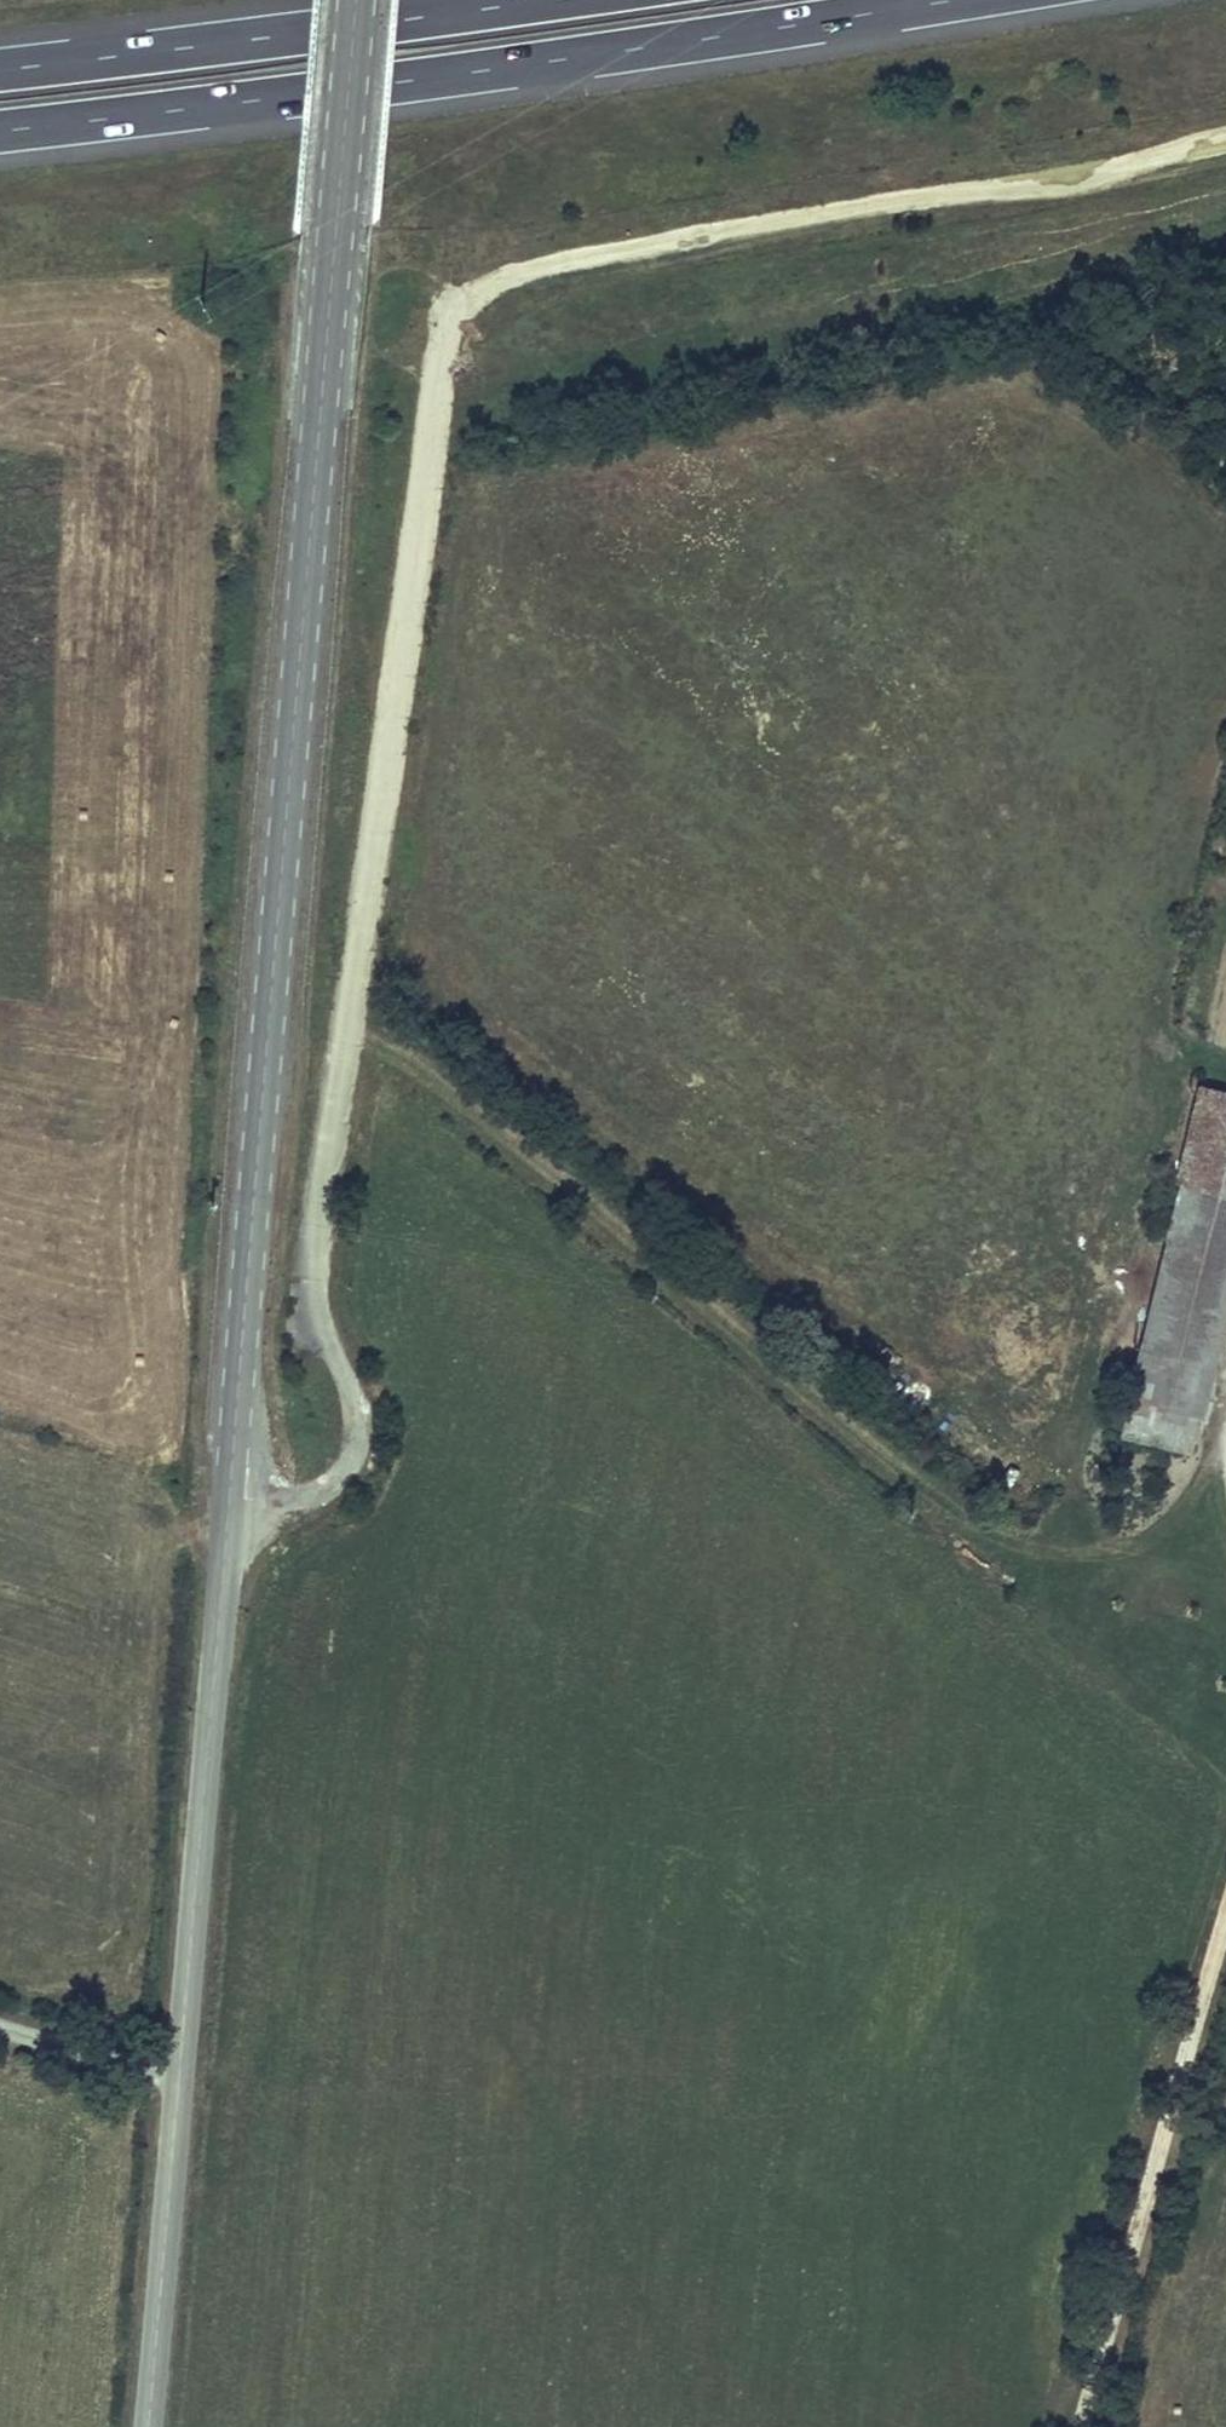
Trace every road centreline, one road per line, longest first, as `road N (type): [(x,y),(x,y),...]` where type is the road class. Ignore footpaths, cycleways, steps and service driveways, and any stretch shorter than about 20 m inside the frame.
road 1 (tertiary): [(356,0),(149,2426)]
road 2 (trunk): [(0,129),(642,48),(938,0)]
road 3 (trunk): [(518,0),(0,68)]

